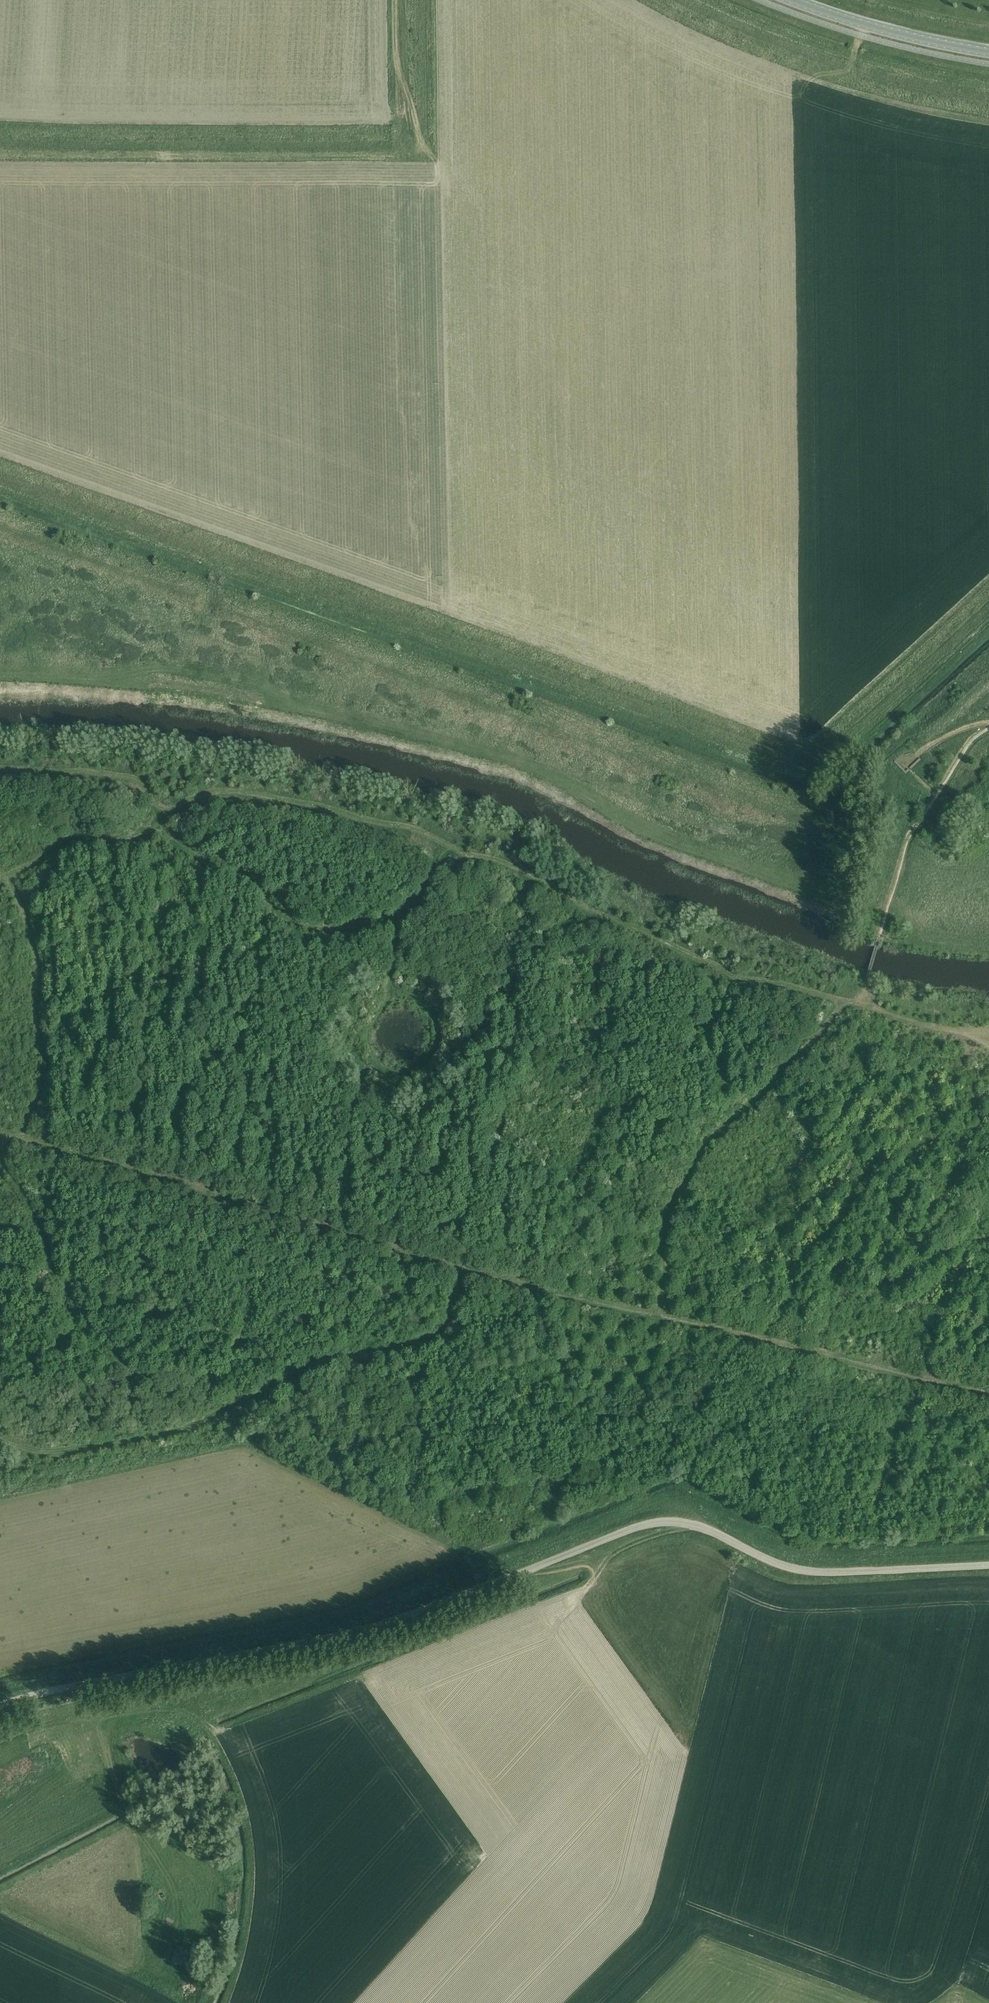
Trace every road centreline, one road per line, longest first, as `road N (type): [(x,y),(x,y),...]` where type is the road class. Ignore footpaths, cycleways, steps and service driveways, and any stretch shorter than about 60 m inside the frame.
road 1 (unclassified): [(988,1566),(802,1571),(704,1528),(653,1523),(378,1626),(0,1705)]
road 2 (secondary): [(792,0),(988,52)]

